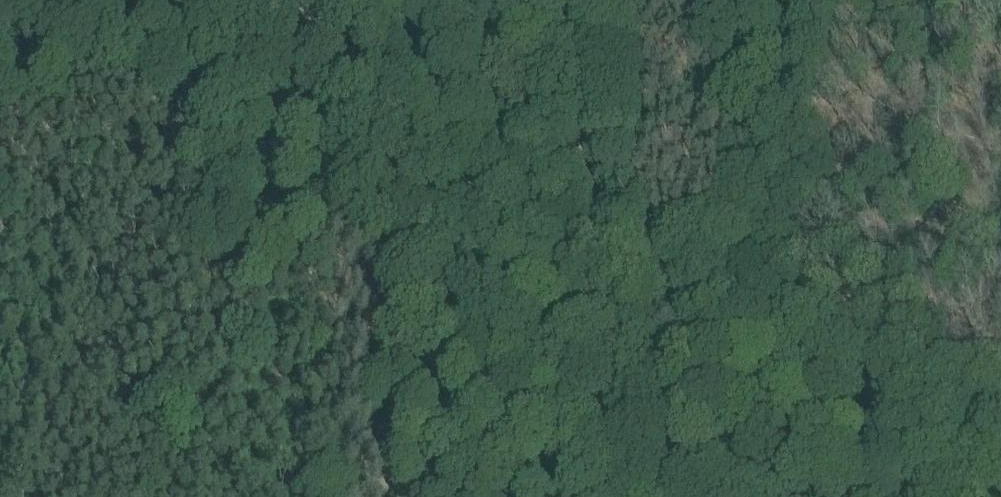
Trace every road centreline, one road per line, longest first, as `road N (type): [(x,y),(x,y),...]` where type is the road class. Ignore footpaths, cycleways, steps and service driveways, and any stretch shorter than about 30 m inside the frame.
road 1 (track): [(629,496),(578,0)]

